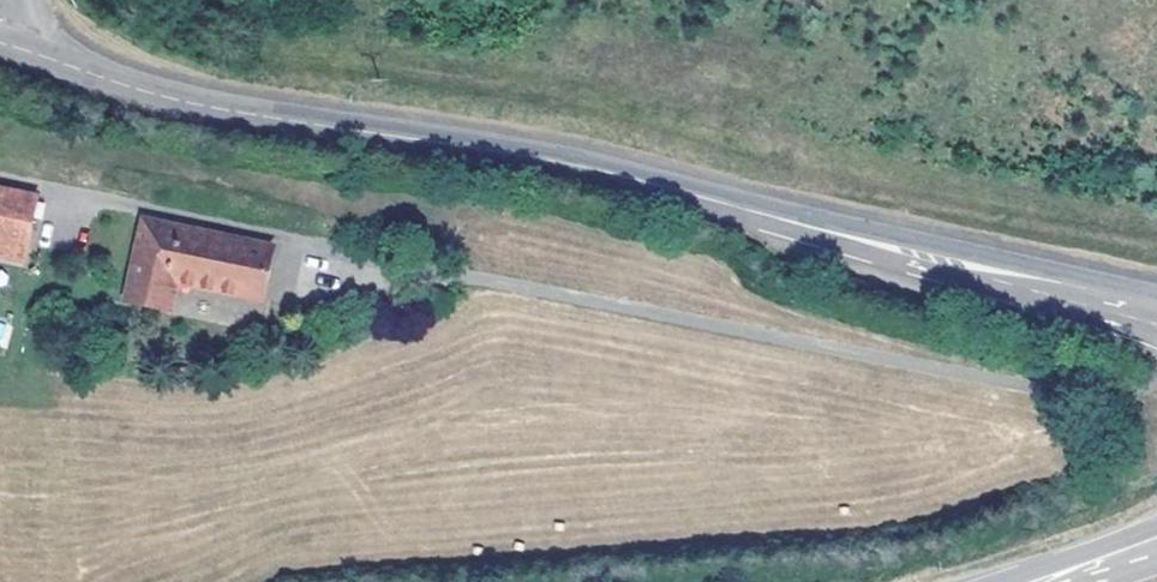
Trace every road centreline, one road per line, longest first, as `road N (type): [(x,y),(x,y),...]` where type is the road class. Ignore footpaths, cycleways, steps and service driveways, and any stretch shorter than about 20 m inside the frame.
road 1 (tertiary): [(6,44),(221,107),(513,151),(994,278),(1156,310)]

